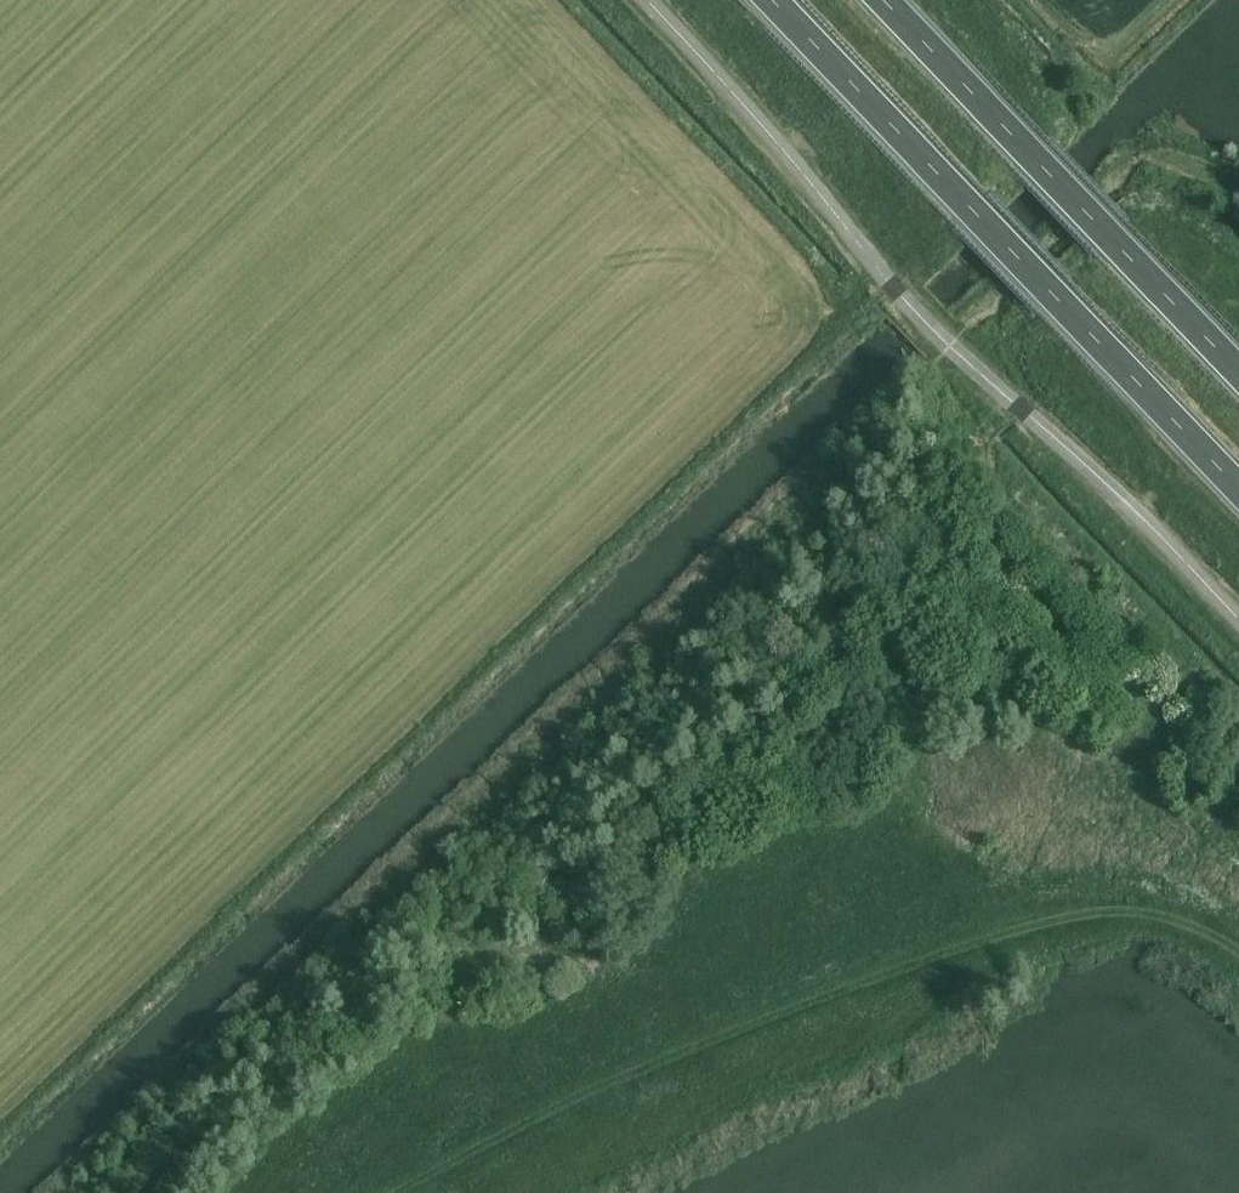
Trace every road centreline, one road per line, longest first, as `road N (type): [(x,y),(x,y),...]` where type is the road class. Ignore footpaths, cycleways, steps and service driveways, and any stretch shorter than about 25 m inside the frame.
road 1 (unclassified): [(1238,627),(970,365),(638,0)]
road 2 (trunk): [(769,0),(1238,486)]
road 3 (trunk): [(1238,375),(879,0)]

